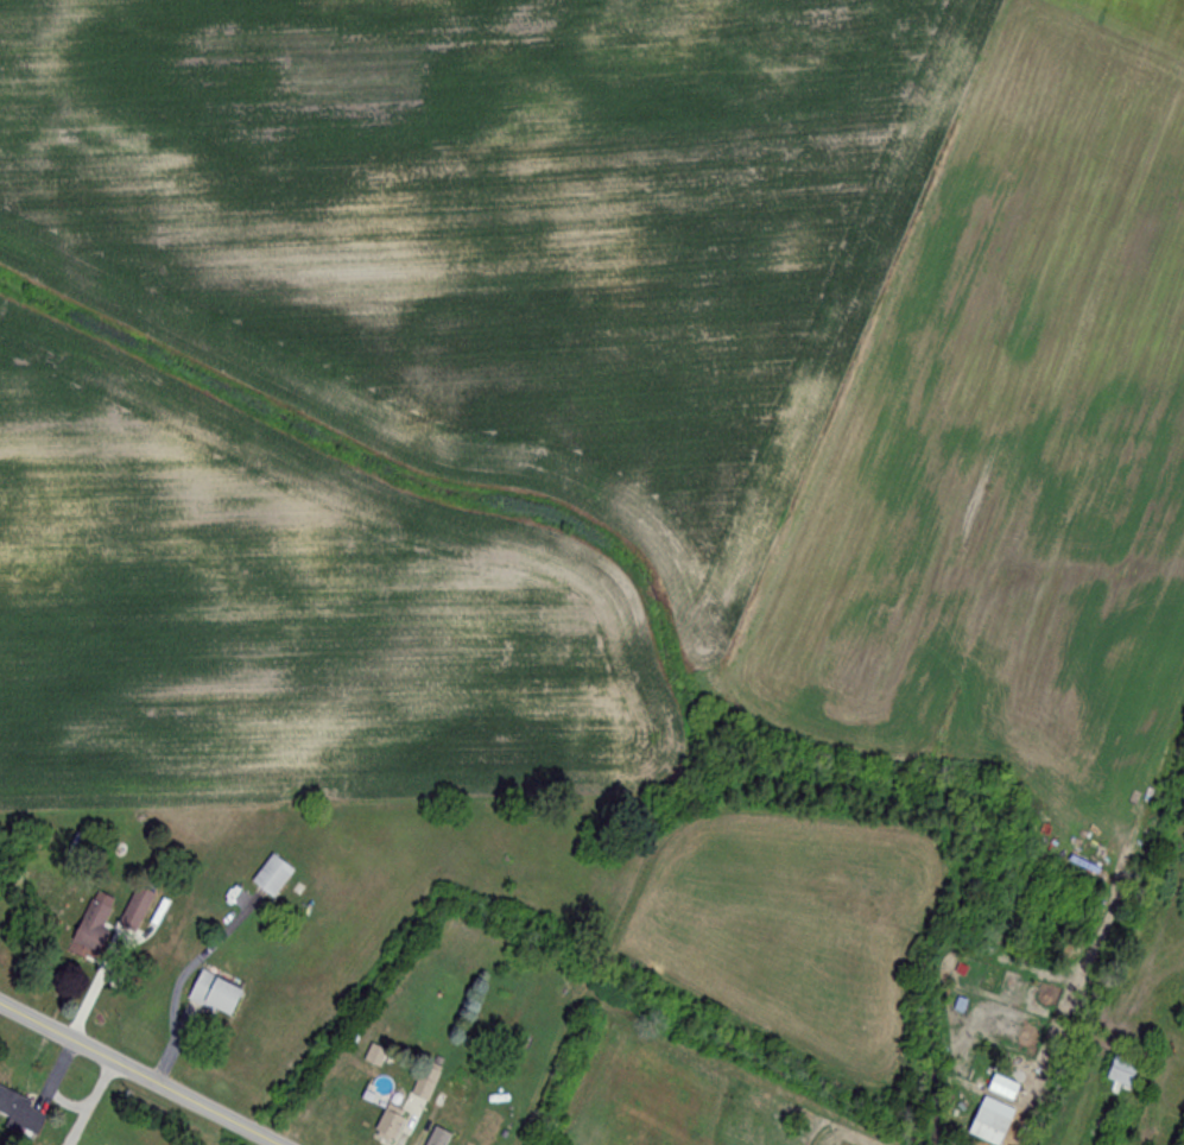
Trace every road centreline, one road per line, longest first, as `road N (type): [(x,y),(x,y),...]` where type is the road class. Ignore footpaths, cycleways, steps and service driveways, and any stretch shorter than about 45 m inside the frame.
road 1 (tertiary): [(277,1144),(0,1003)]

